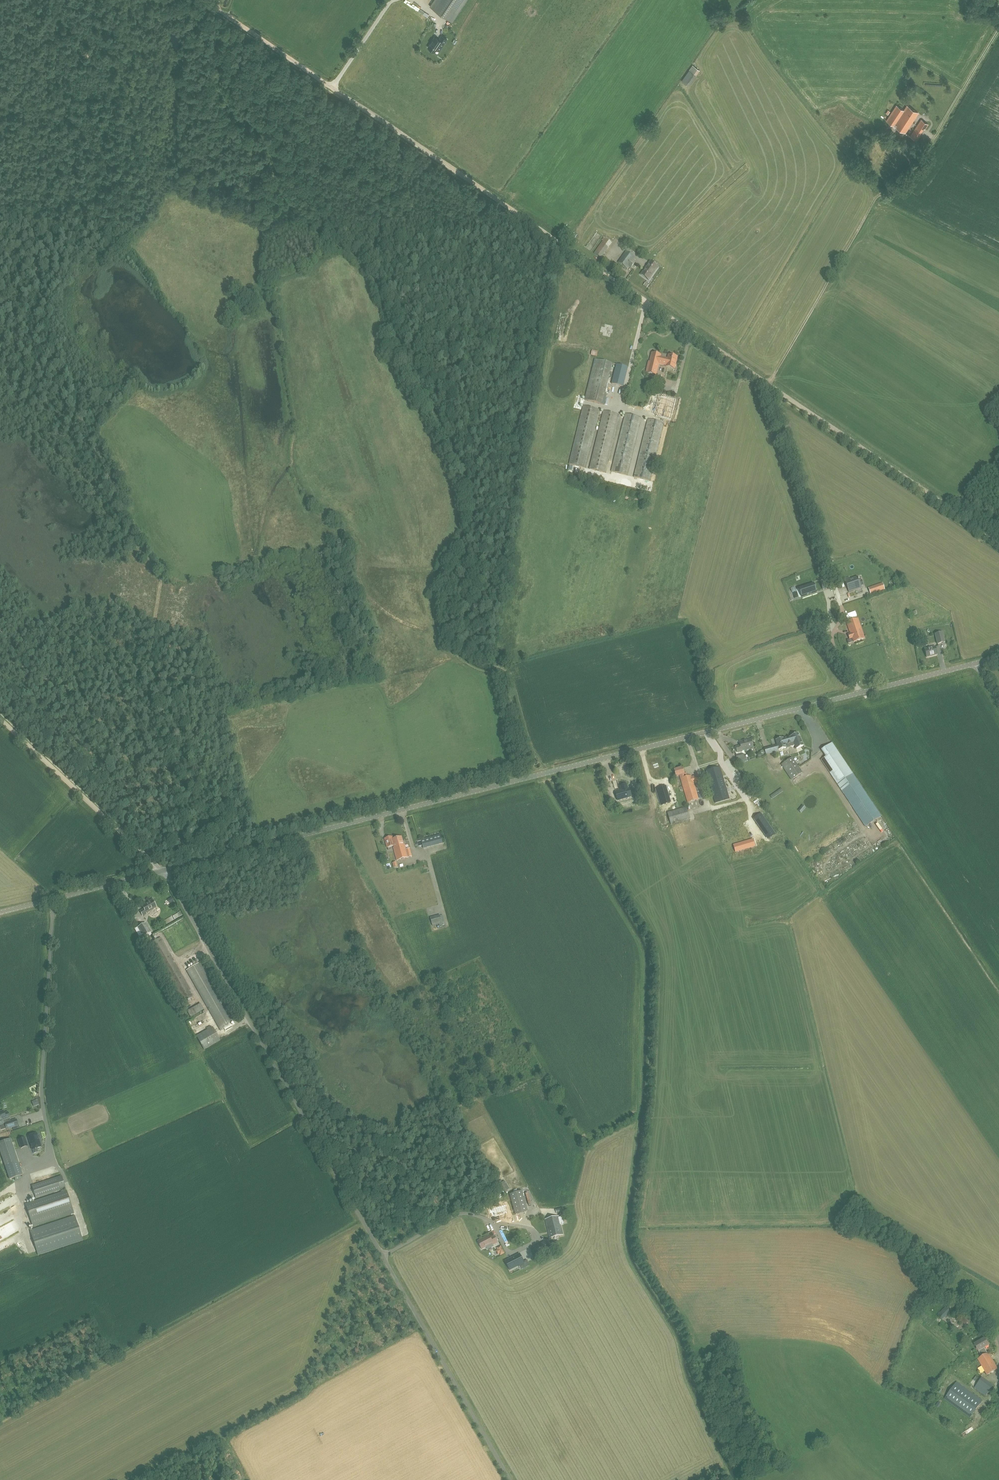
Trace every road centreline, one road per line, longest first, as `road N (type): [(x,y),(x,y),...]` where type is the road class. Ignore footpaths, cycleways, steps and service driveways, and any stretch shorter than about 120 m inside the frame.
road 1 (track): [(998,542),(204,0)]
road 2 (tertiary): [(165,871),(975,664)]
road 3 (track): [(0,199),(34,234),(52,375),(126,504),(134,544),(162,581),(153,677),(181,867)]
road 4 (unclassified): [(384,1256),(165,871)]
road 5 (track): [(768,384),(877,198),(918,168),(998,31)]
road 6 (unclassified): [(511,1479),(384,1256)]
road 7 (track): [(768,384),(834,583)]
road 8 (track): [(150,858),(0,718)]
road 9 (tertiary): [(0,913),(165,871)]
road 10 (track): [(380,119),(383,225),(360,267)]
road 11 (unclassified): [(384,1256),(457,1215),(494,1221)]

